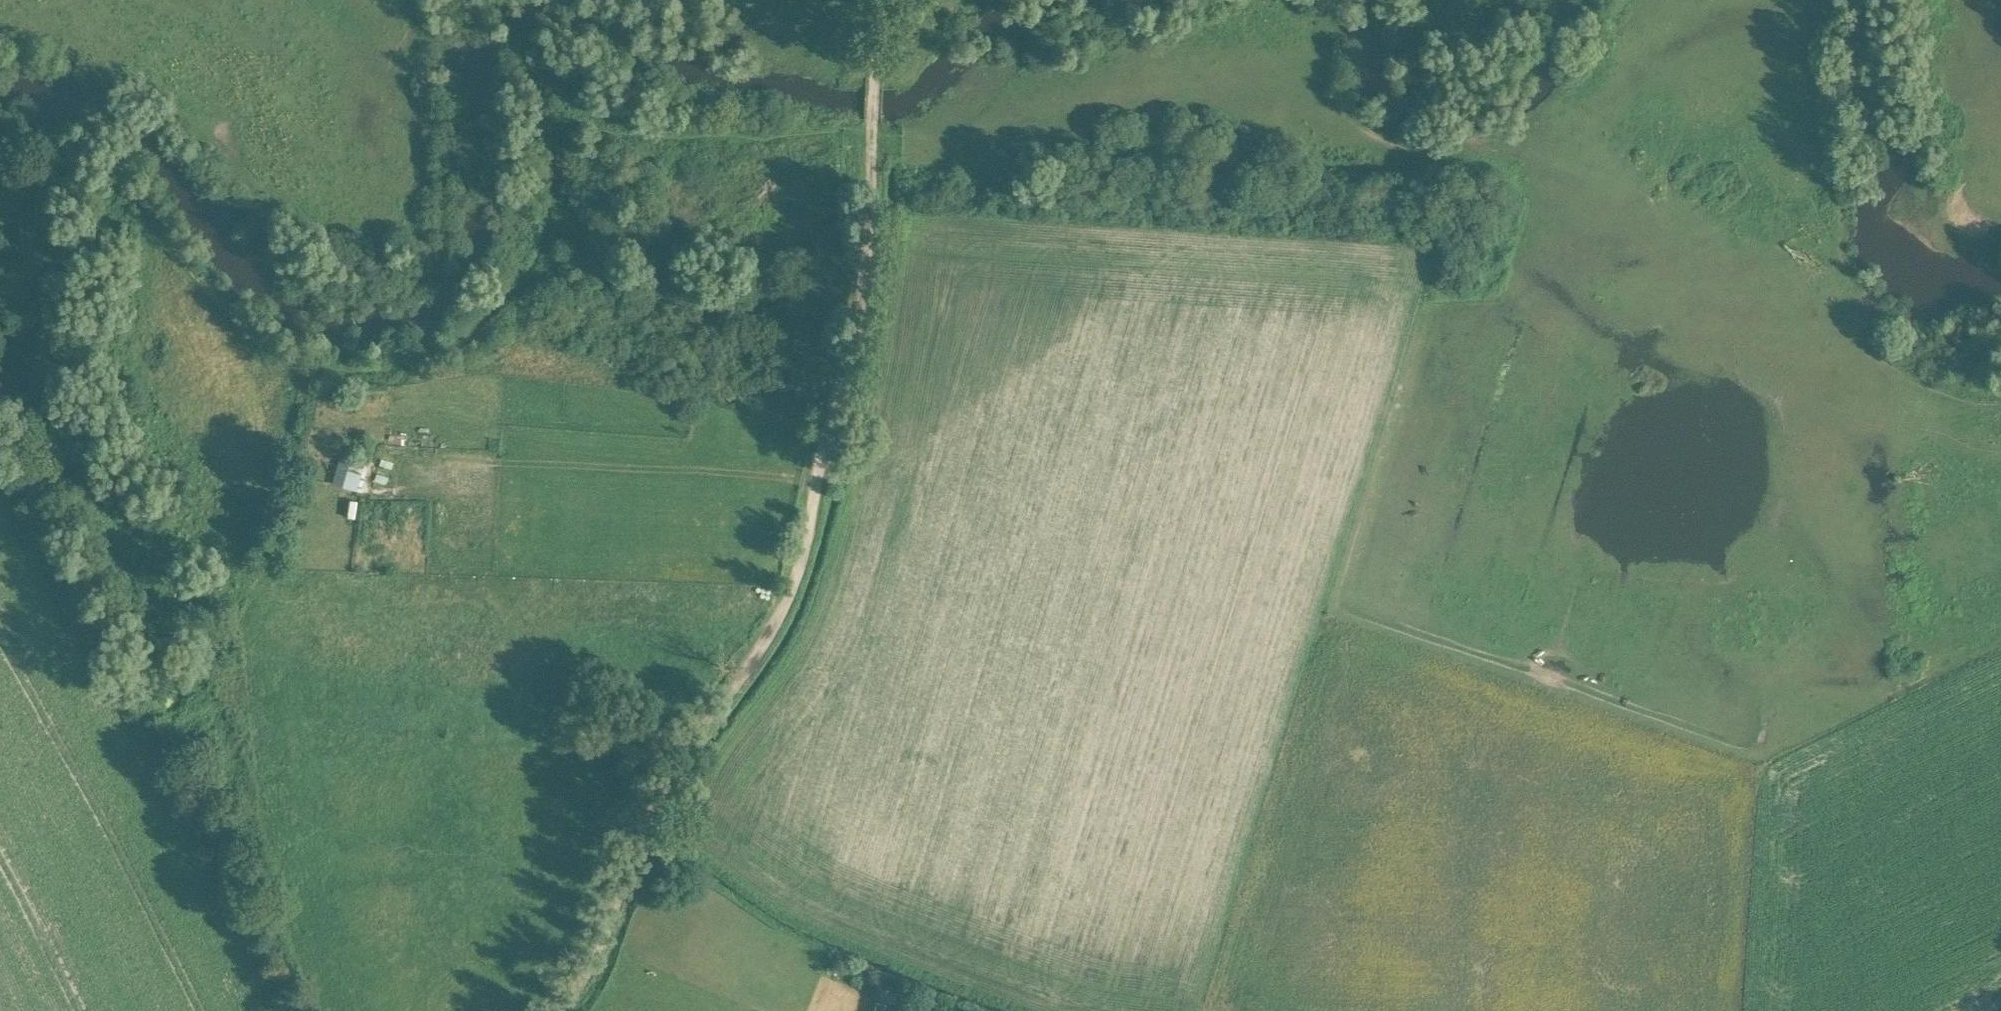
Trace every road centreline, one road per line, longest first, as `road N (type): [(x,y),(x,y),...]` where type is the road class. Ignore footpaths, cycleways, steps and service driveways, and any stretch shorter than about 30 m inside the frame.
road 1 (track): [(557,1010),(595,956),(685,753),(787,601),(857,318),(871,141)]
road 2 (track): [(871,141),(875,47),(897,0)]

